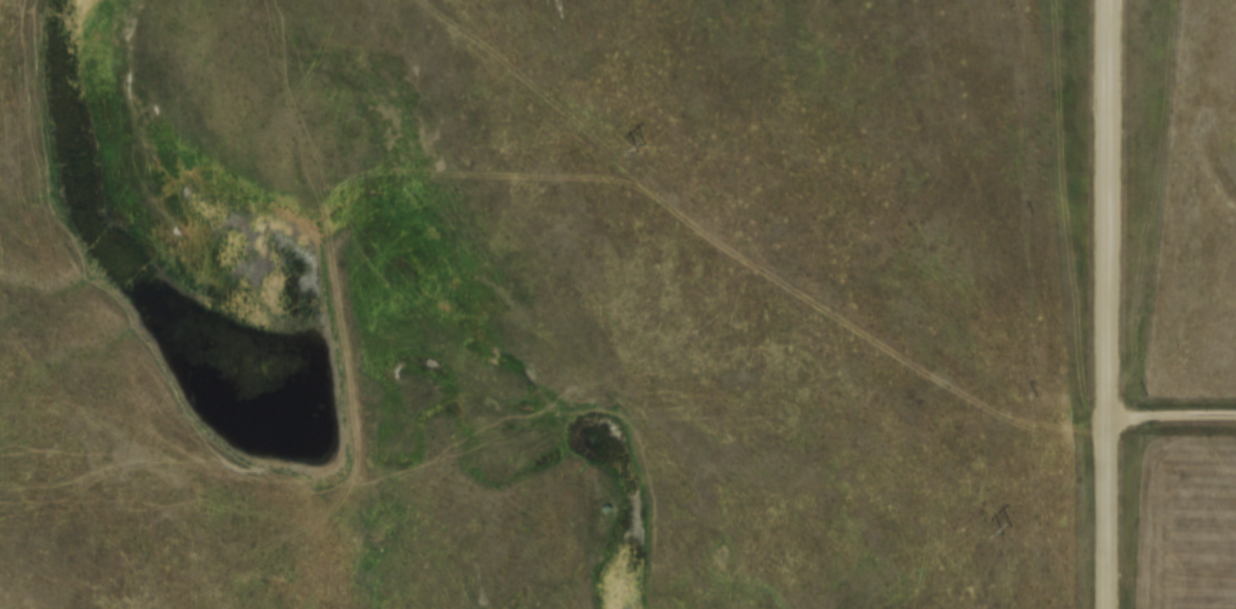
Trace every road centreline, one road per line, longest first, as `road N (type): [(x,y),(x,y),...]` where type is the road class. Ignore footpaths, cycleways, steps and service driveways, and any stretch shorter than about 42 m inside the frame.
road 1 (residential): [(1109,0),(1107,608)]

